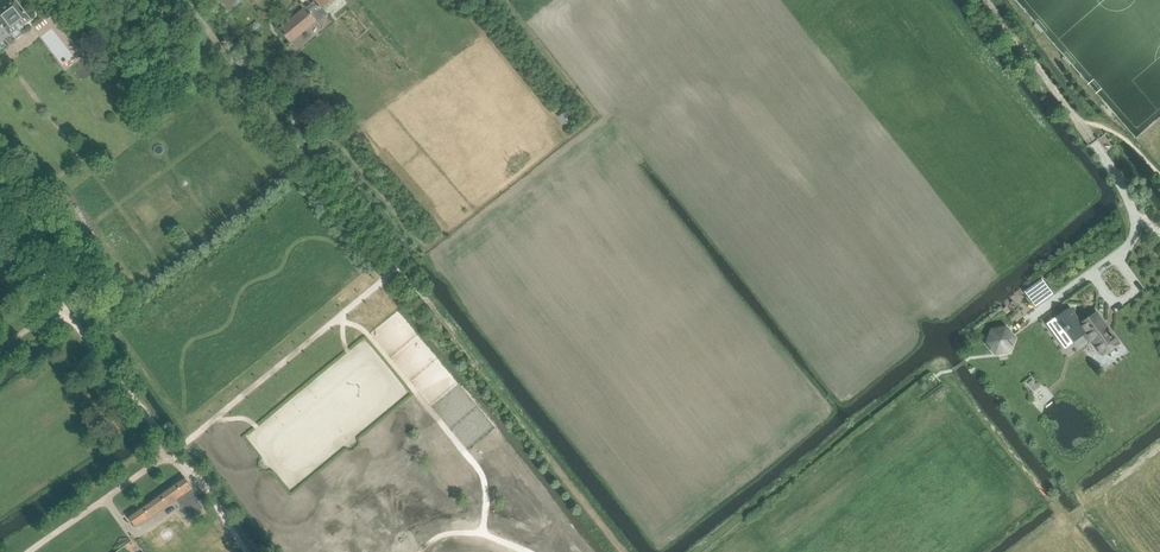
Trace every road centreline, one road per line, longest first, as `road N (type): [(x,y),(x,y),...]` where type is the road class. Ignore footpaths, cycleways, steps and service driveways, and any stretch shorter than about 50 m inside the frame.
road 1 (track): [(302,152),(621,551)]
road 2 (track): [(29,551),(171,455),(396,270)]

